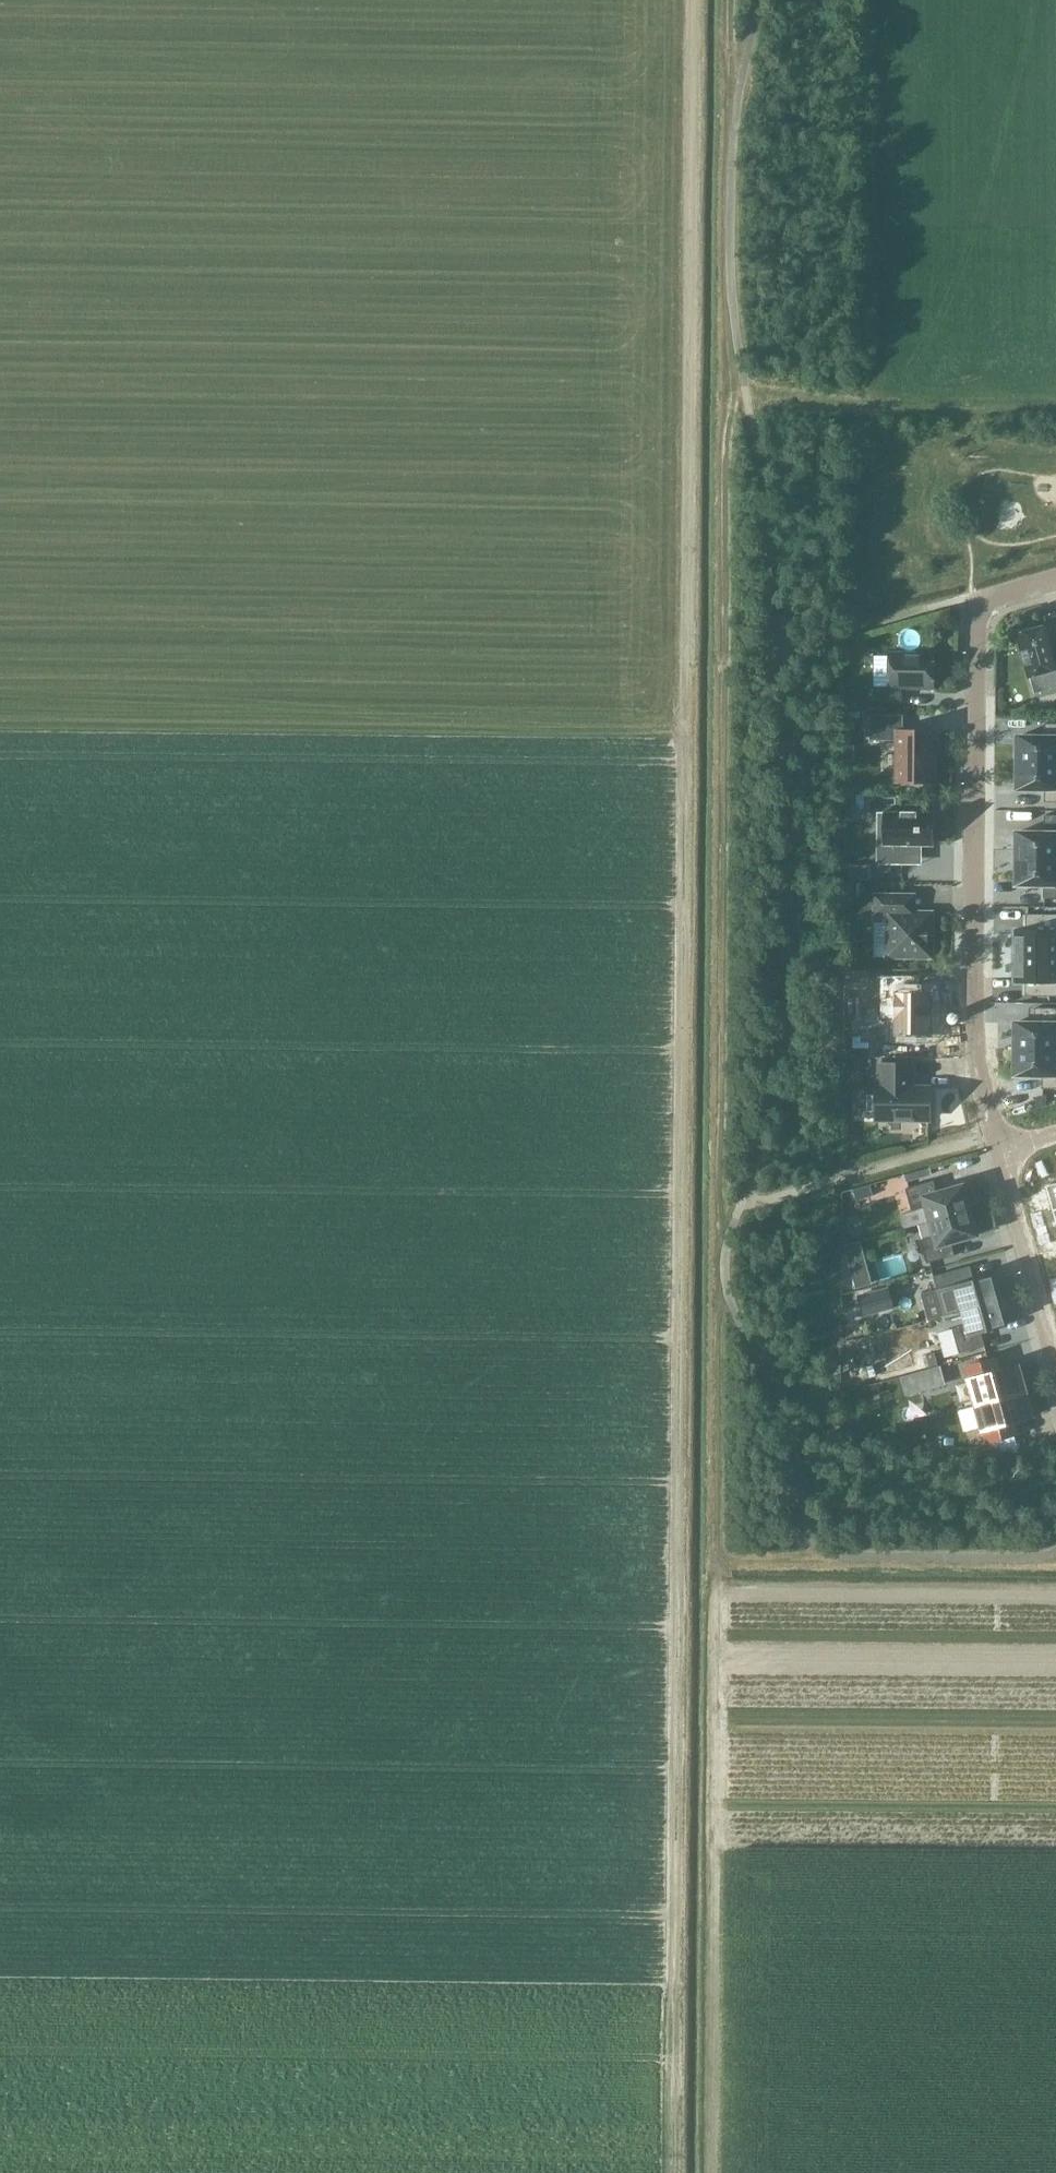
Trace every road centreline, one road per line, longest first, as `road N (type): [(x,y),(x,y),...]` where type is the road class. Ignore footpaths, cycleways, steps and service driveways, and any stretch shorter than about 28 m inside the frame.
road 1 (residential): [(998,1150),(981,1085),(974,997),(975,603),(1055,578)]
road 2 (residential): [(875,0),(871,401),(1055,404)]
road 3 (residential): [(1055,1359),(998,1150)]

